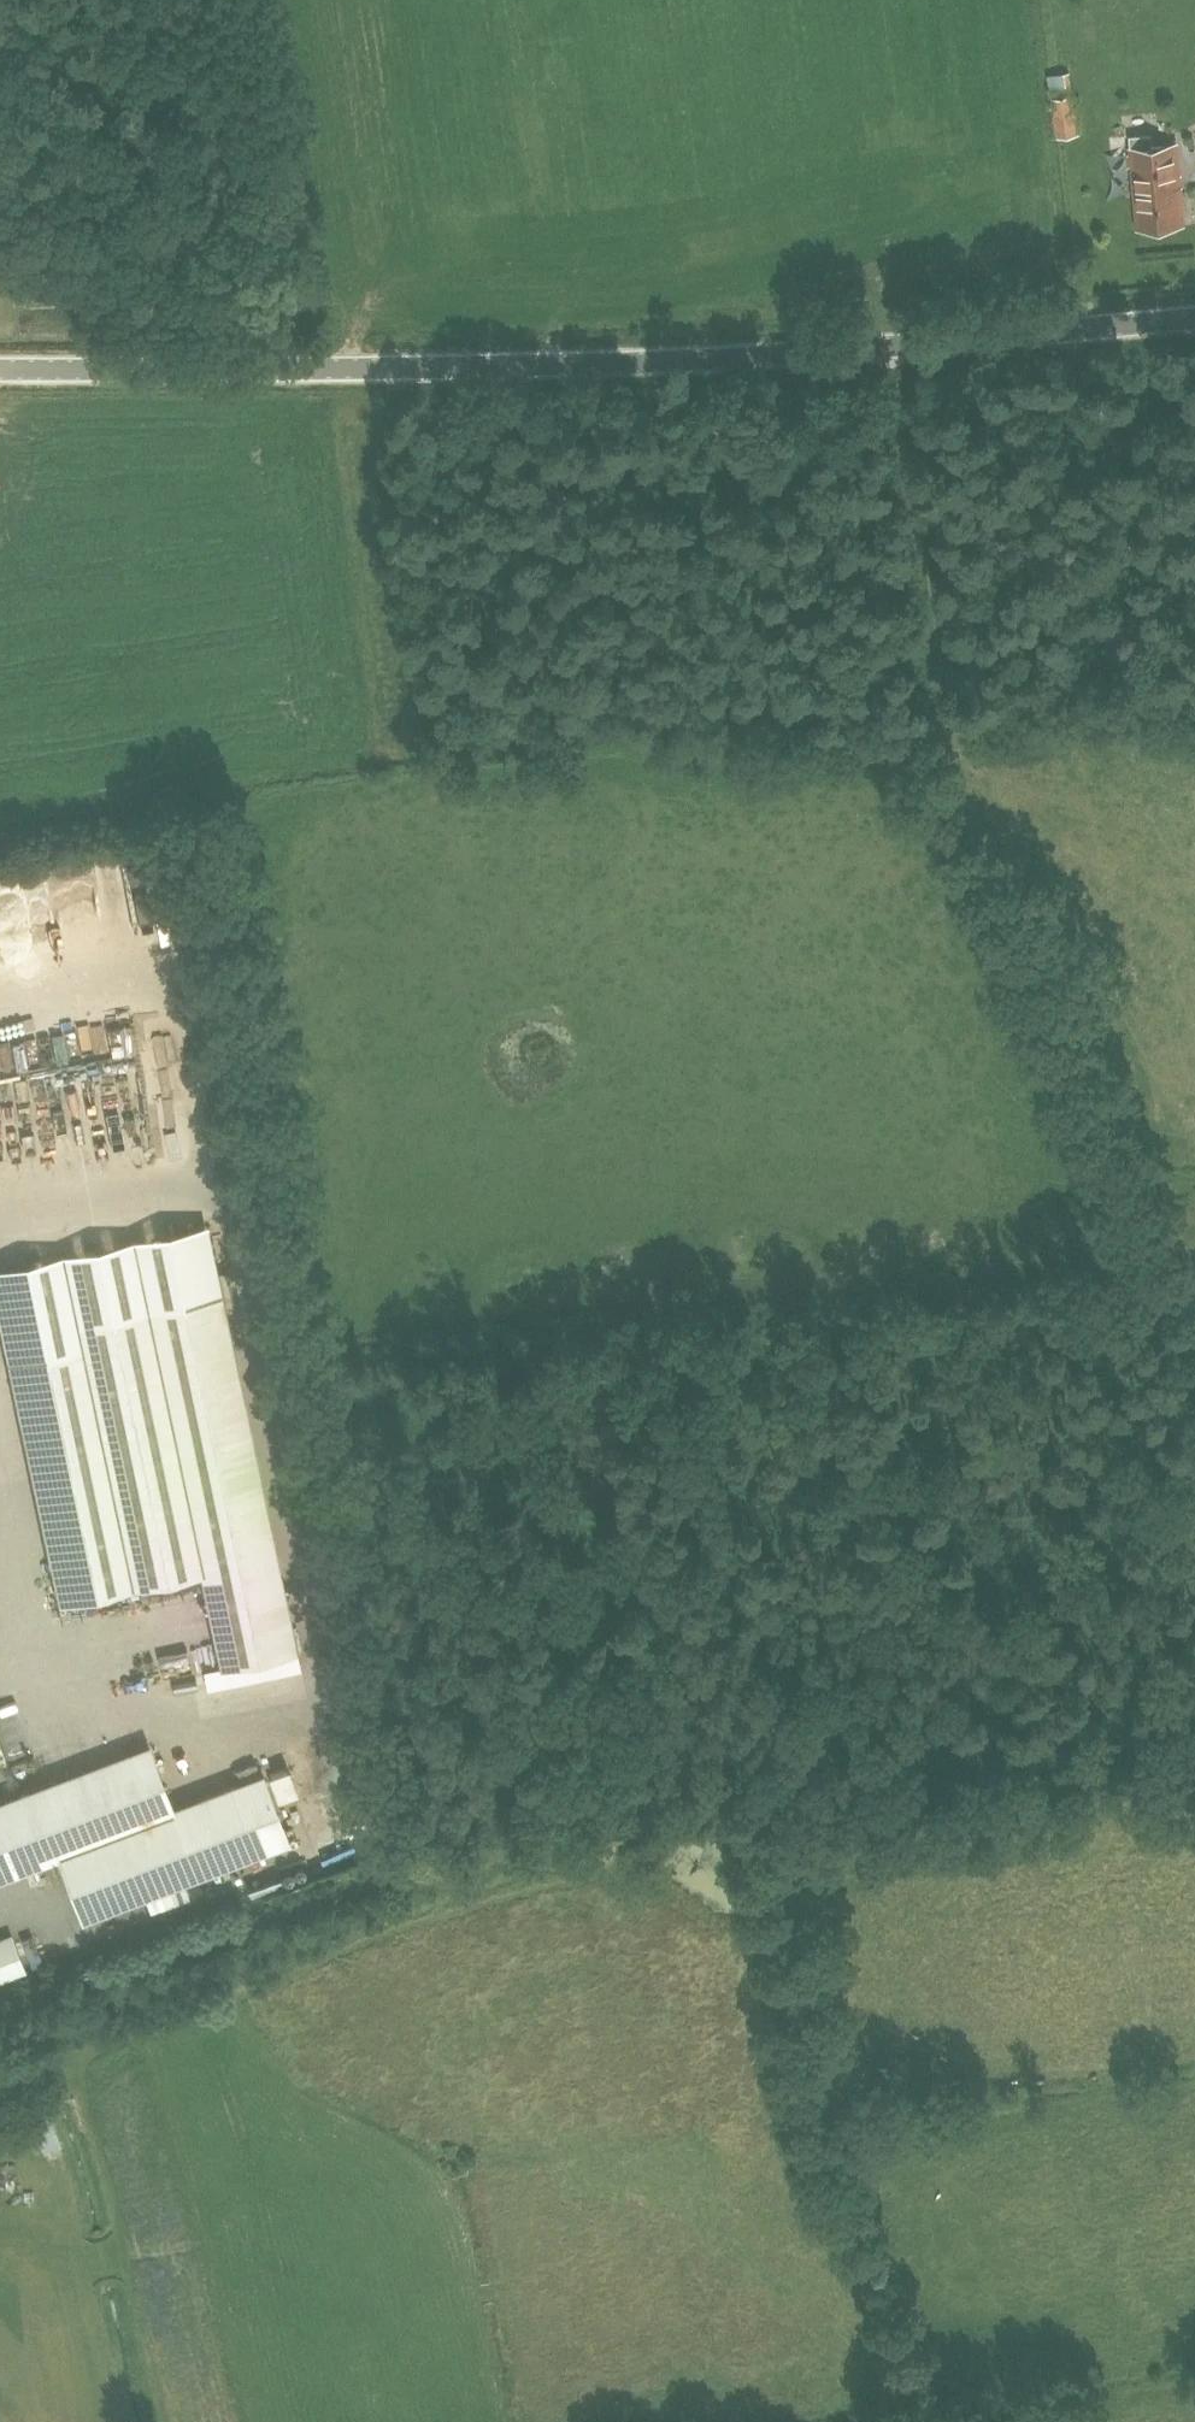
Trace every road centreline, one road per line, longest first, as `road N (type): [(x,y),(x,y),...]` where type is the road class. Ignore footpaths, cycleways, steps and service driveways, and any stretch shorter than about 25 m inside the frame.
road 1 (unclassified): [(0,370),(631,363),(1194,318)]

